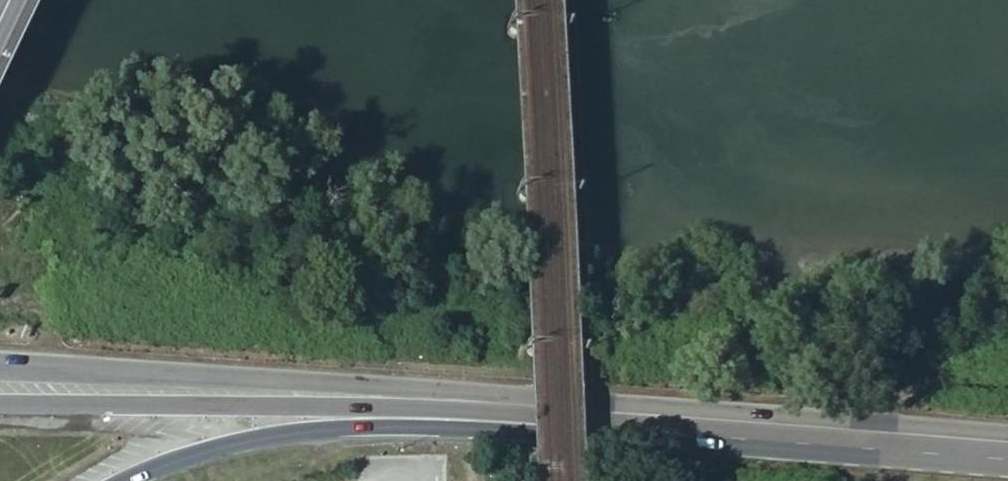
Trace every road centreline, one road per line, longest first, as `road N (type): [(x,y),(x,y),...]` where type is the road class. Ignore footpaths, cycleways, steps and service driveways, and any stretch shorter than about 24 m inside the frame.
road 1 (primary): [(127,480),(220,441),(588,412)]
road 2 (primary): [(430,399),(206,372),(0,363)]
road 3 (primary): [(0,402),(430,399)]
road 4 (primary): [(1007,447),(588,412)]
road 5 (track): [(876,437),(890,394),(948,383),(1007,385)]
road 6 (primary): [(588,412),(430,399)]

